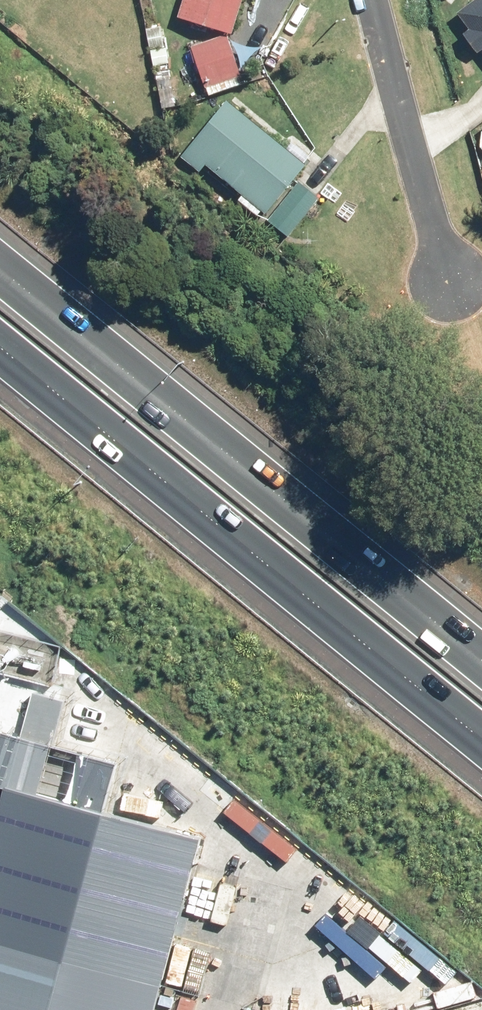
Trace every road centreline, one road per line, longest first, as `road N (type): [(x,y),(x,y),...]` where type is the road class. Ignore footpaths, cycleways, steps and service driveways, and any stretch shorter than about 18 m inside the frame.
road 1 (motorway): [(481,718),(0,333)]
road 2 (motorway): [(0,272),(481,655)]
road 3 (residential): [(448,290),(372,0)]

